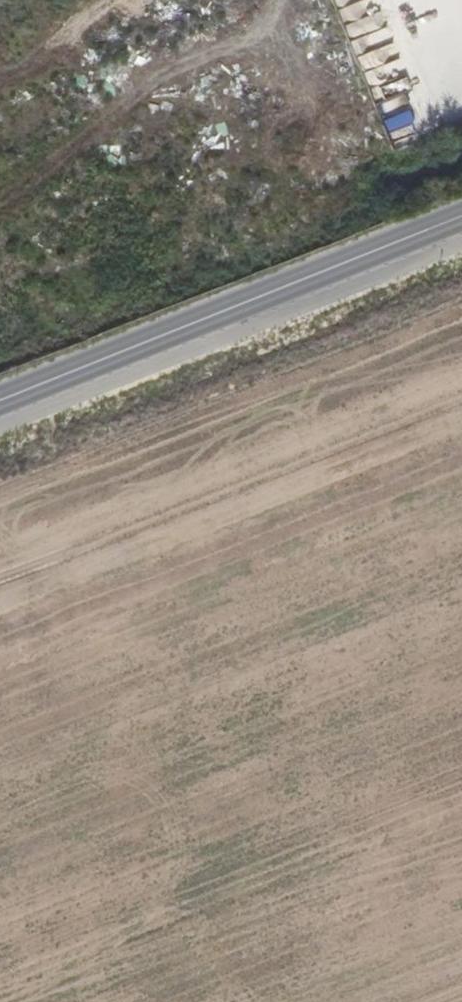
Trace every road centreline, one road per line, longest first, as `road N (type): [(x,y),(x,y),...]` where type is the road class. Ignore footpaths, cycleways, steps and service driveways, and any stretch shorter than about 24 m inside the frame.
road 1 (tertiary): [(0,398),(461,214)]

